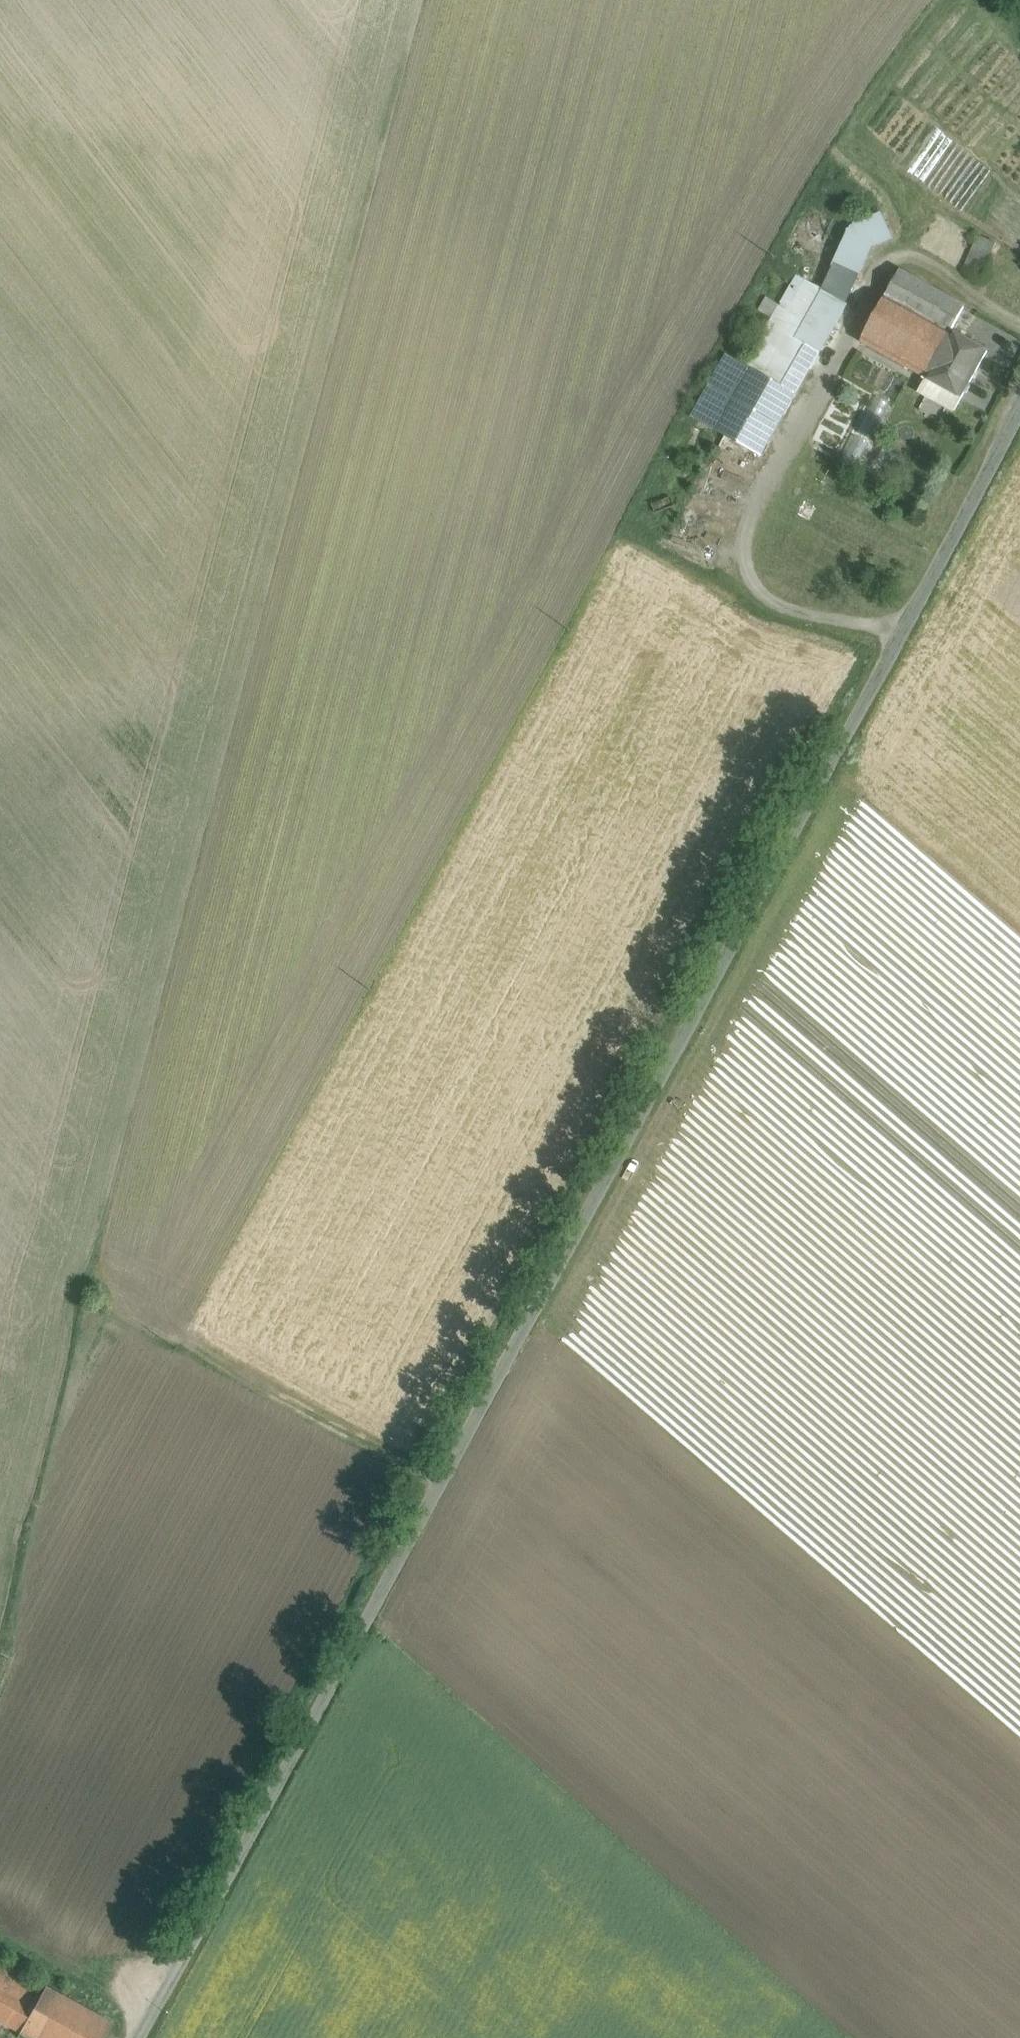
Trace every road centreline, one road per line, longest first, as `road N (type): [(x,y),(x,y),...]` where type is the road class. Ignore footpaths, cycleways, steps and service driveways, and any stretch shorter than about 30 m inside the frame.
road 1 (unclassified): [(1019,411),(136,2037)]

